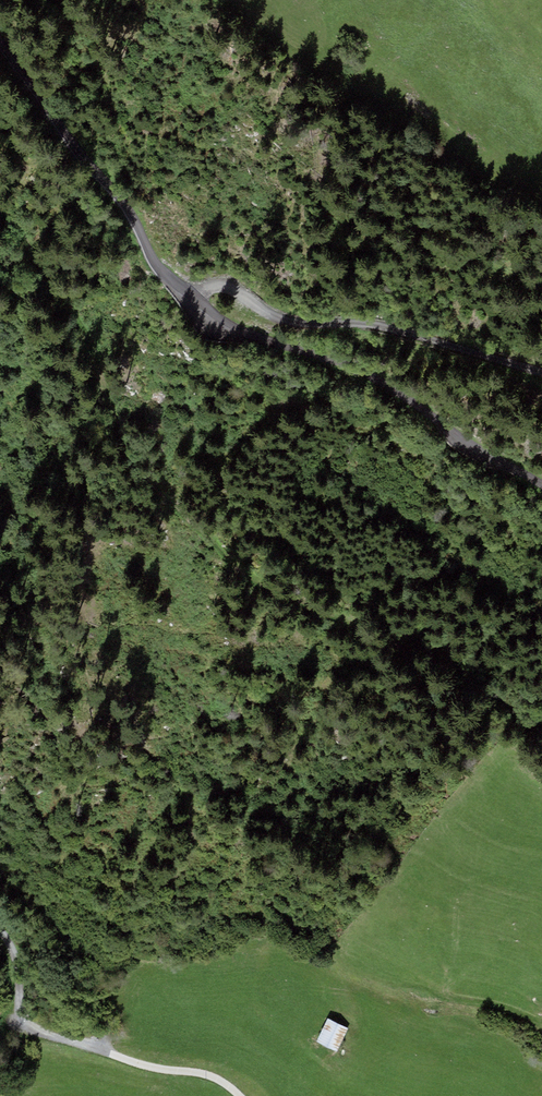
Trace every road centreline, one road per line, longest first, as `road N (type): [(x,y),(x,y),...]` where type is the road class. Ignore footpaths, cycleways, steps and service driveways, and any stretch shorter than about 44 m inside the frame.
road 1 (track): [(541,737),(450,660),(268,592),(190,532),(143,484),(93,344),(0,195)]
road 2 (track): [(190,301),(209,288),(228,288),(290,324),(382,326),(541,371)]
road 3 (track): [(0,930),(16,955),(23,1020),(110,1053)]

